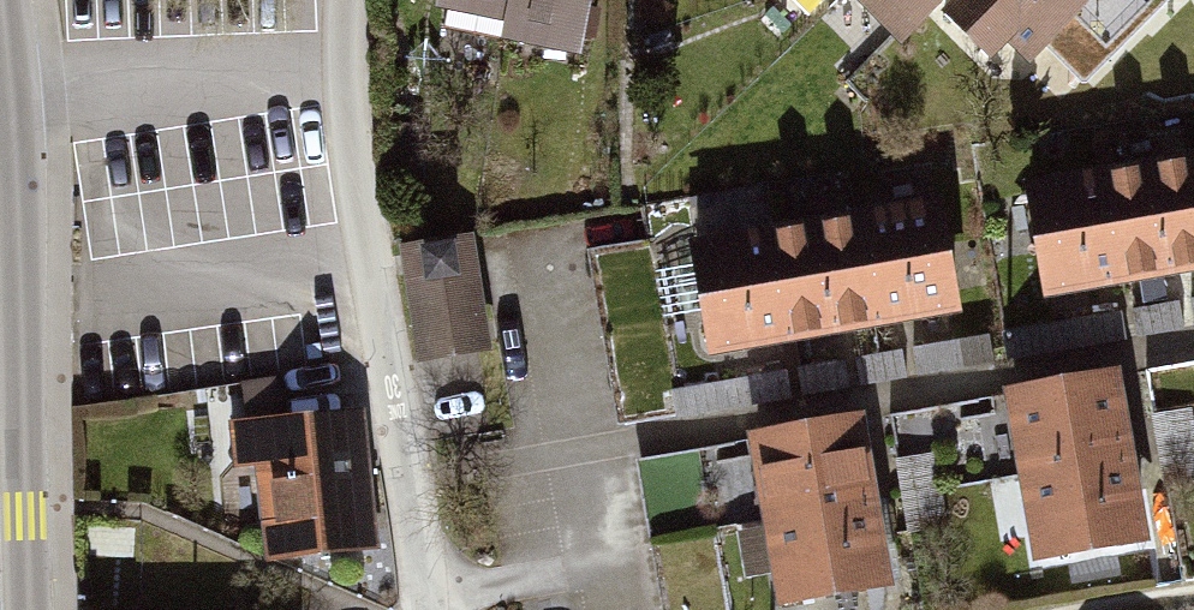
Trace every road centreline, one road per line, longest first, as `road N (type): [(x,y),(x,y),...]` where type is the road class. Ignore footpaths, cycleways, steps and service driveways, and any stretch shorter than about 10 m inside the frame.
road 1 (residential): [(423,609),(367,263),(345,0)]

